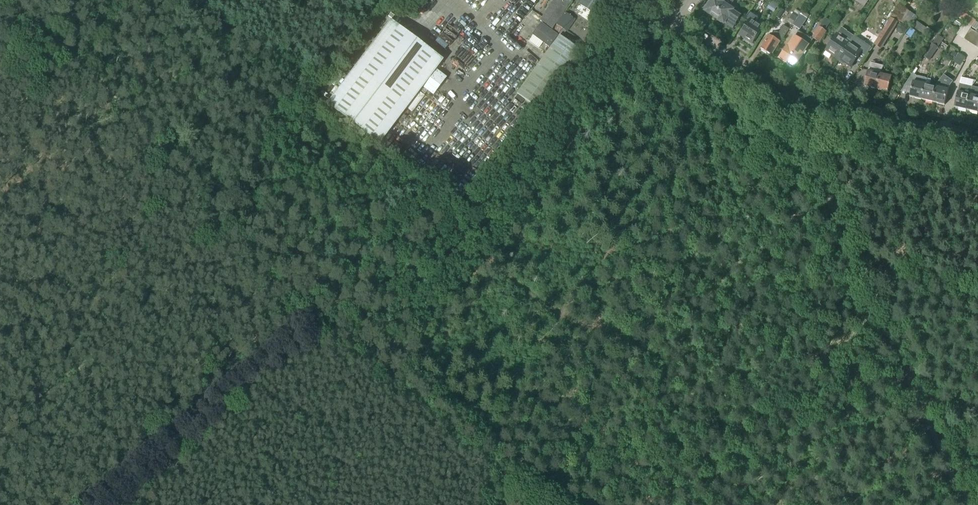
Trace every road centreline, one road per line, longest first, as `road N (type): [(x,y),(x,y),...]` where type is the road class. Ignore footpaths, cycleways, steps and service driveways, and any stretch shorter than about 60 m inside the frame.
road 1 (track): [(340,294),(27,0)]
road 2 (residential): [(977,140),(788,98),(674,24)]
road 3 (track): [(574,504),(409,354)]

